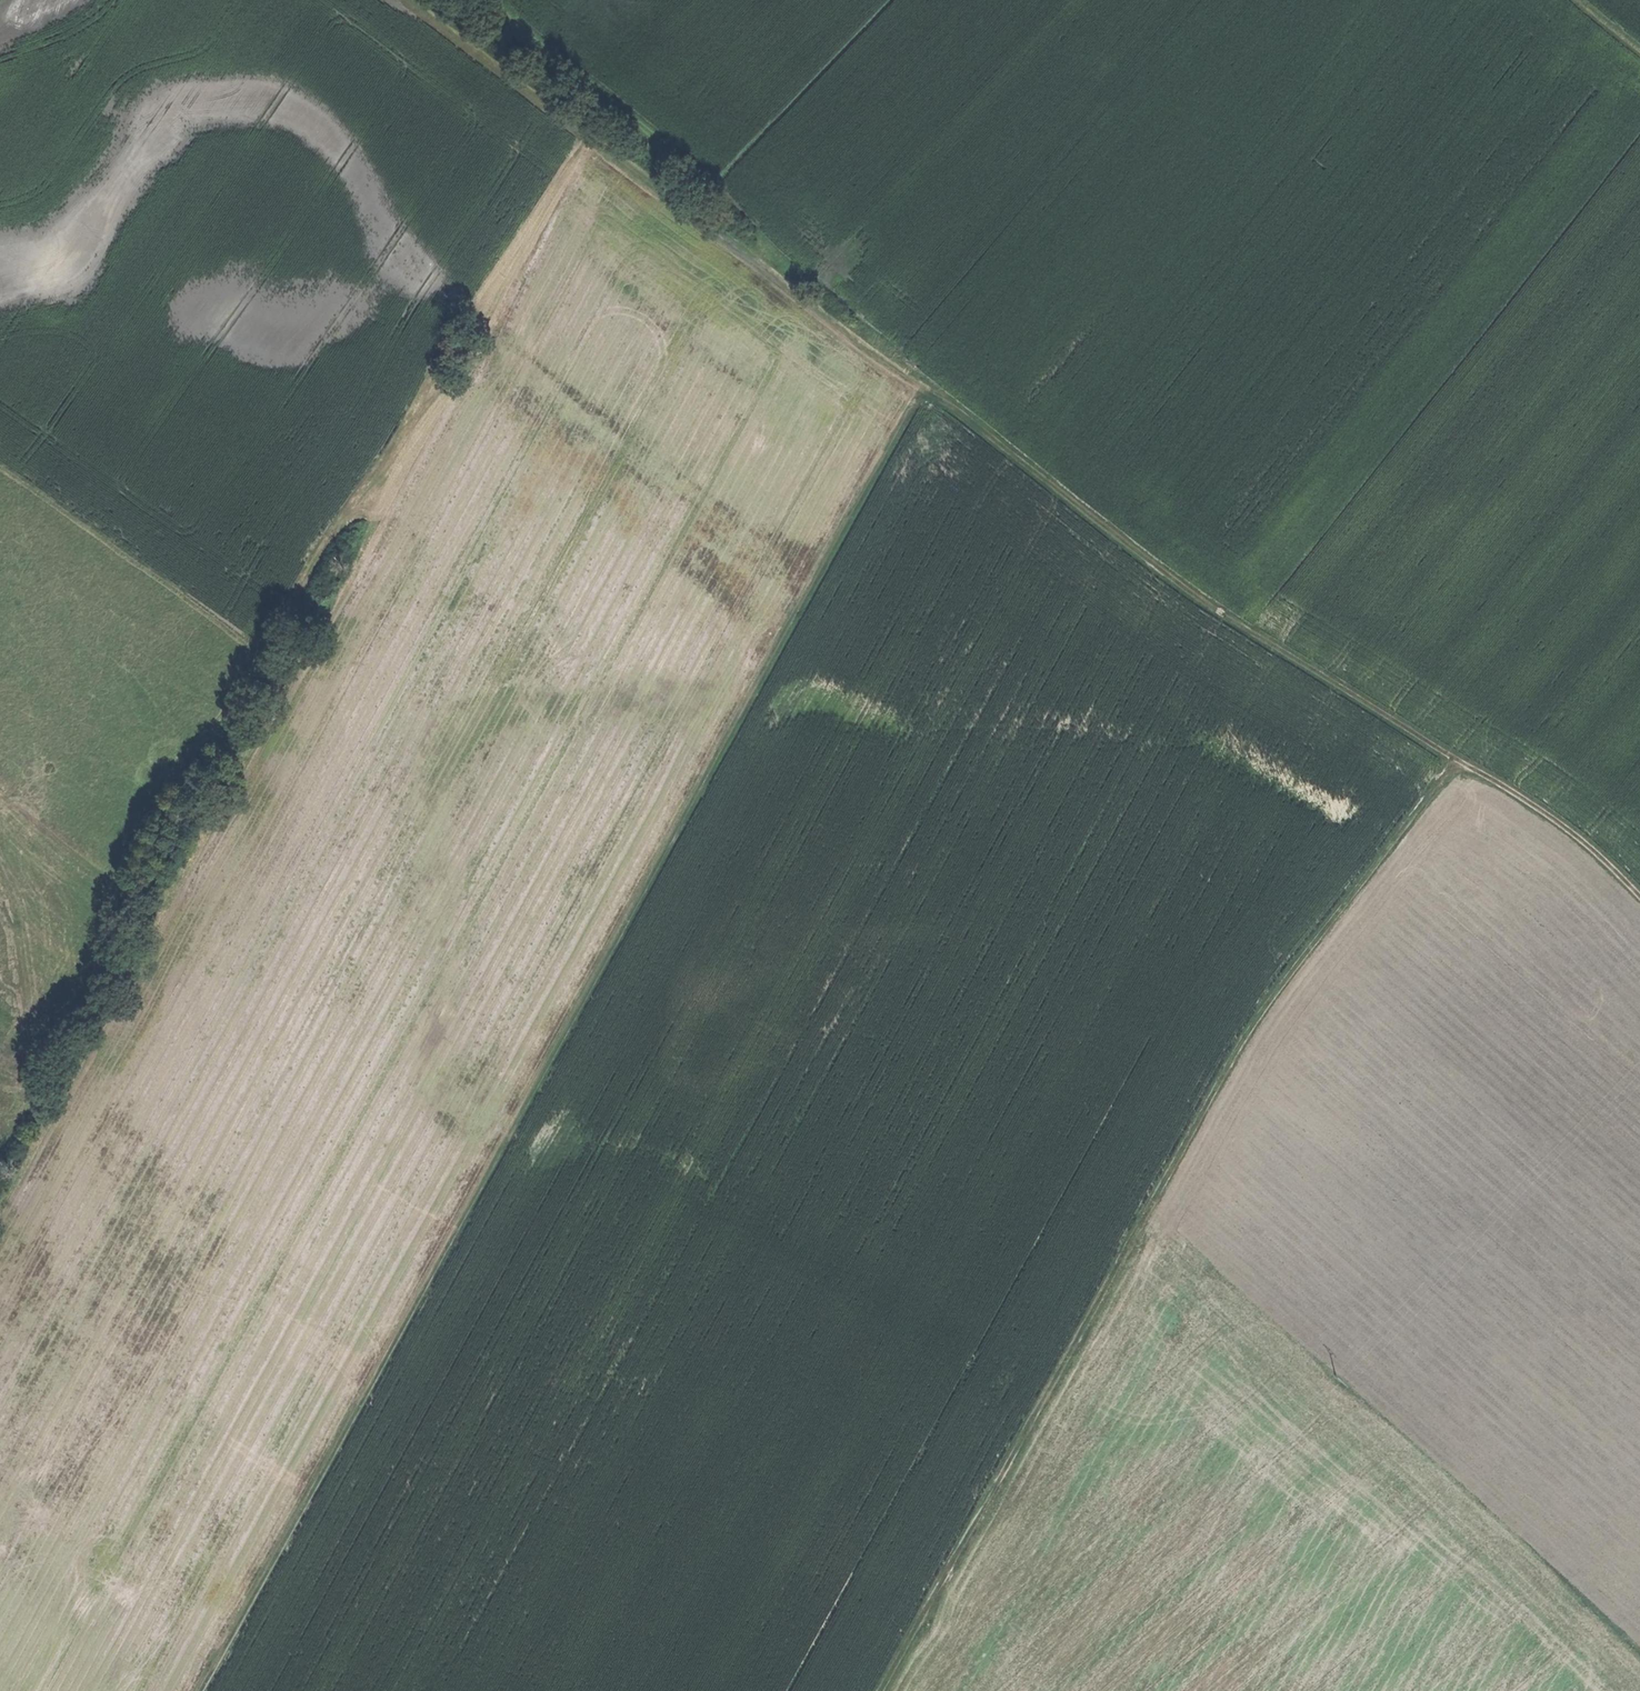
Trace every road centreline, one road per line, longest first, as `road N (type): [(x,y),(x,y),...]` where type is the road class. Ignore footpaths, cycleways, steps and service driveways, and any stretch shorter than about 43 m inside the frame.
road 1 (track): [(881,1690),(1238,1046),(1456,758),(1128,558),(911,385),(596,980),(196,1690)]
road 2 (track): [(1639,895),(1544,811),(1456,758)]

